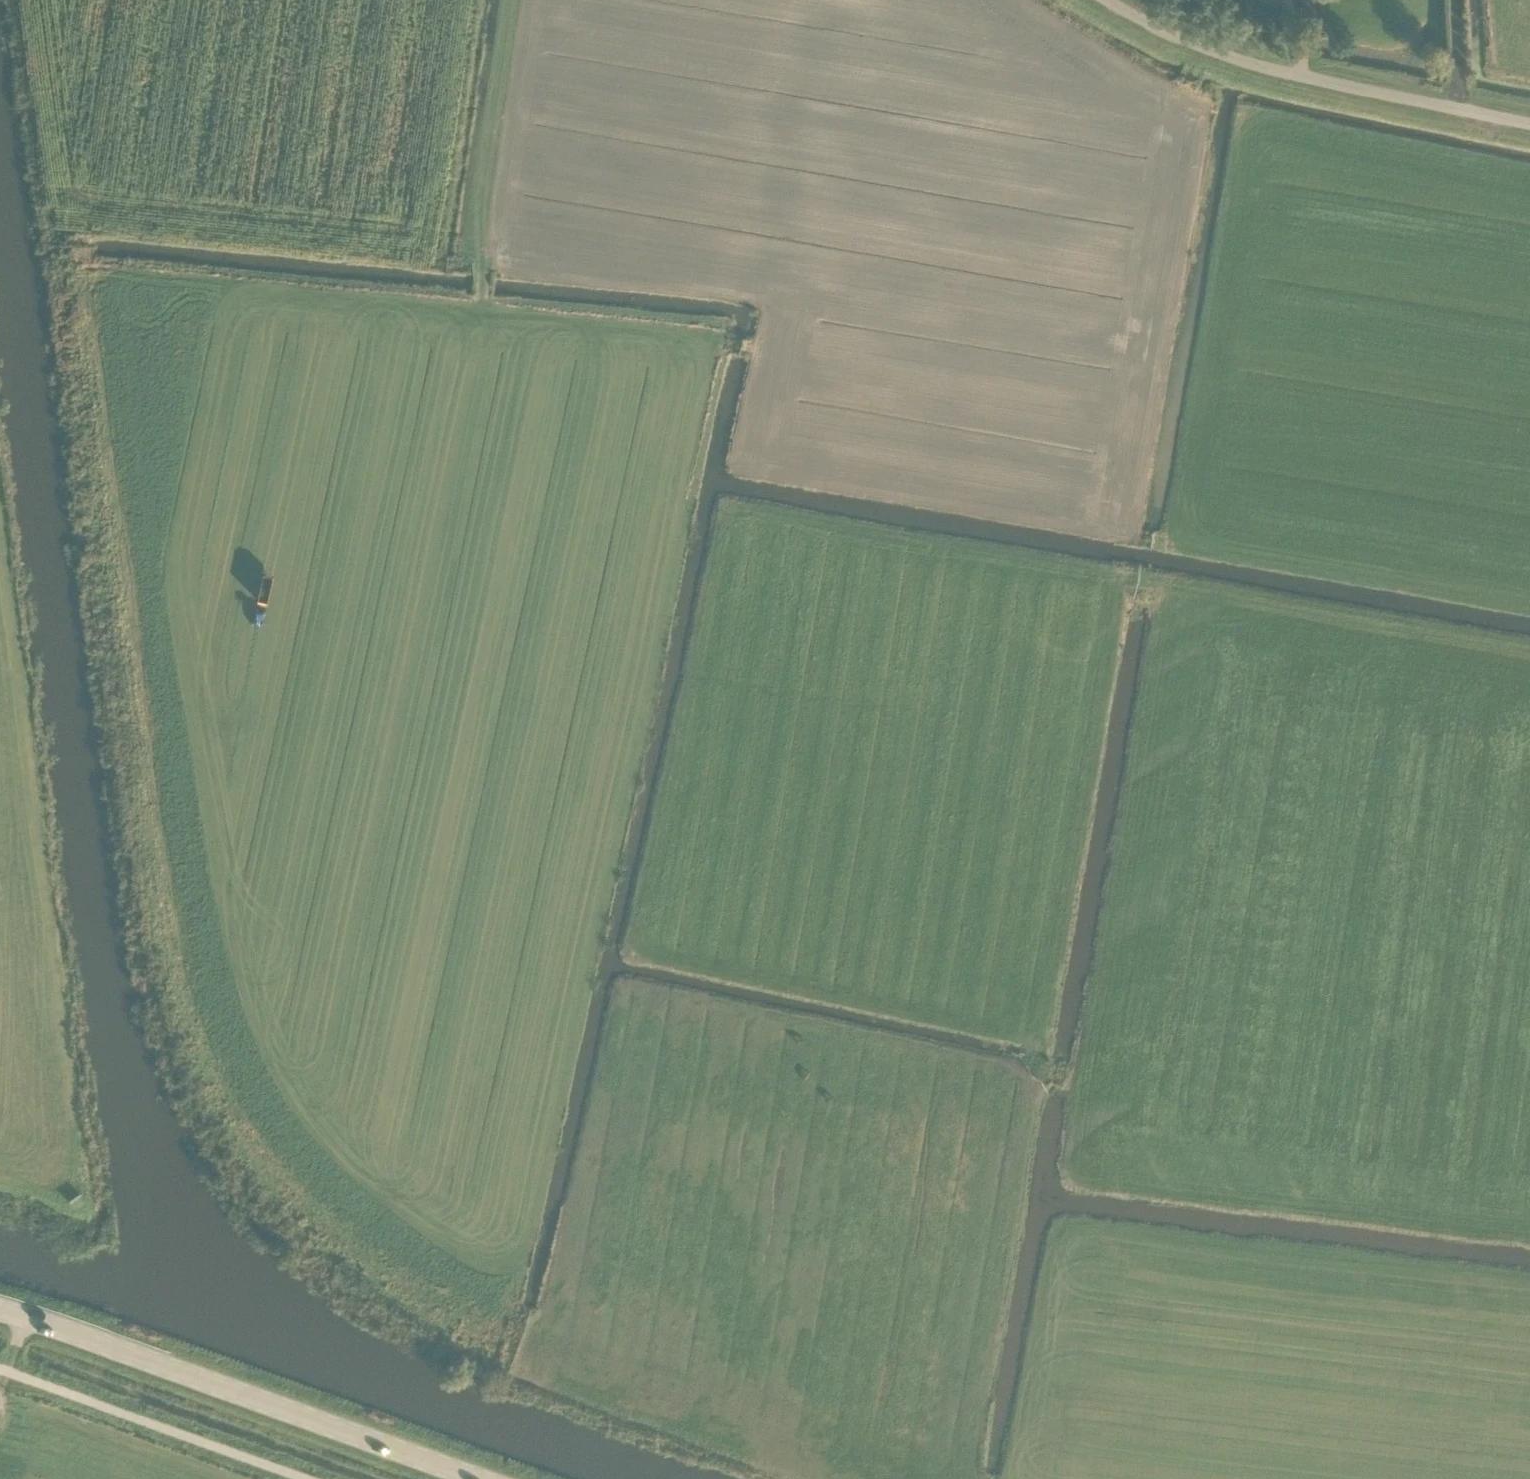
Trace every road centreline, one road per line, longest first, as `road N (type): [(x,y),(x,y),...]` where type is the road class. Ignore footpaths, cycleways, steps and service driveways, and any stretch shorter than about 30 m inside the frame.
road 1 (secondary): [(482,1478),(0,1309)]
road 2 (unclassified): [(1529,124),(1239,60),(1106,0)]

